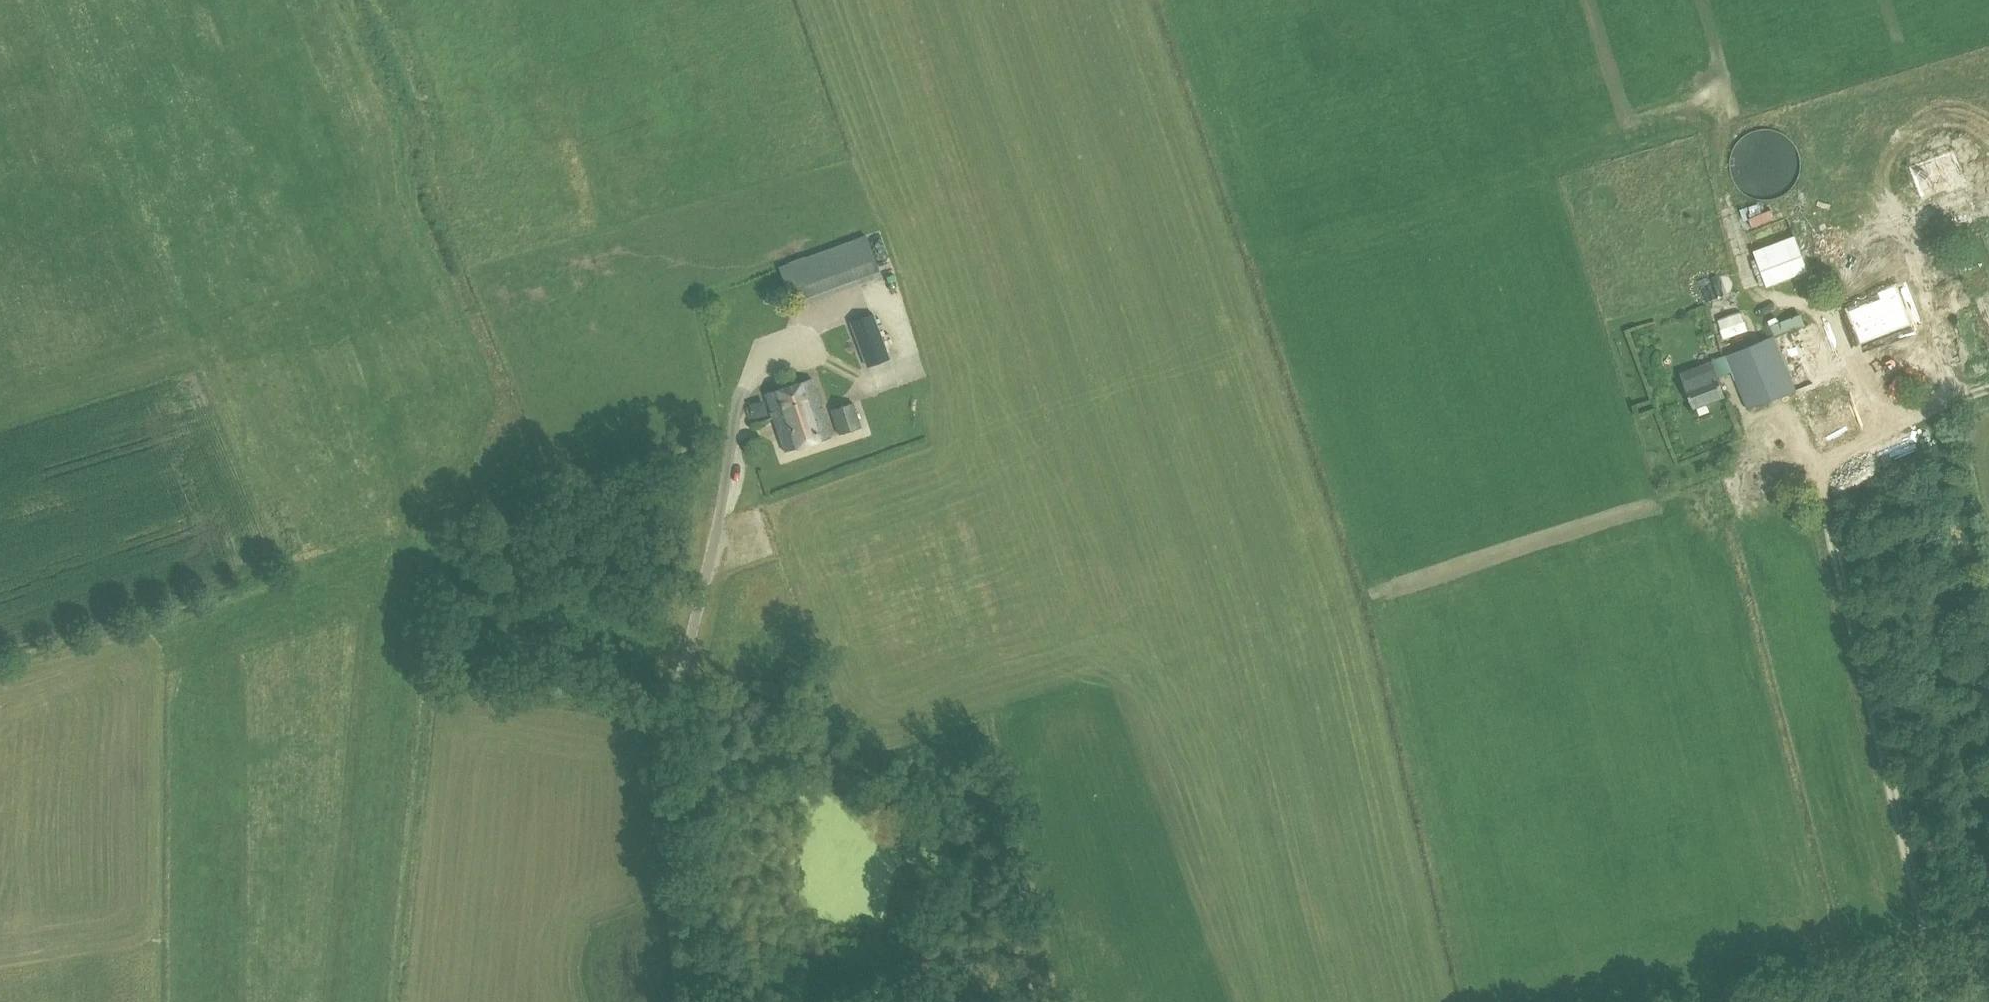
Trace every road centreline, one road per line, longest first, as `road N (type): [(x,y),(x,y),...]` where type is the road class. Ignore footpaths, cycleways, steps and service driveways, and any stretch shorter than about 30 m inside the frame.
road 1 (unclassified): [(1833,1001),(1988,964)]

